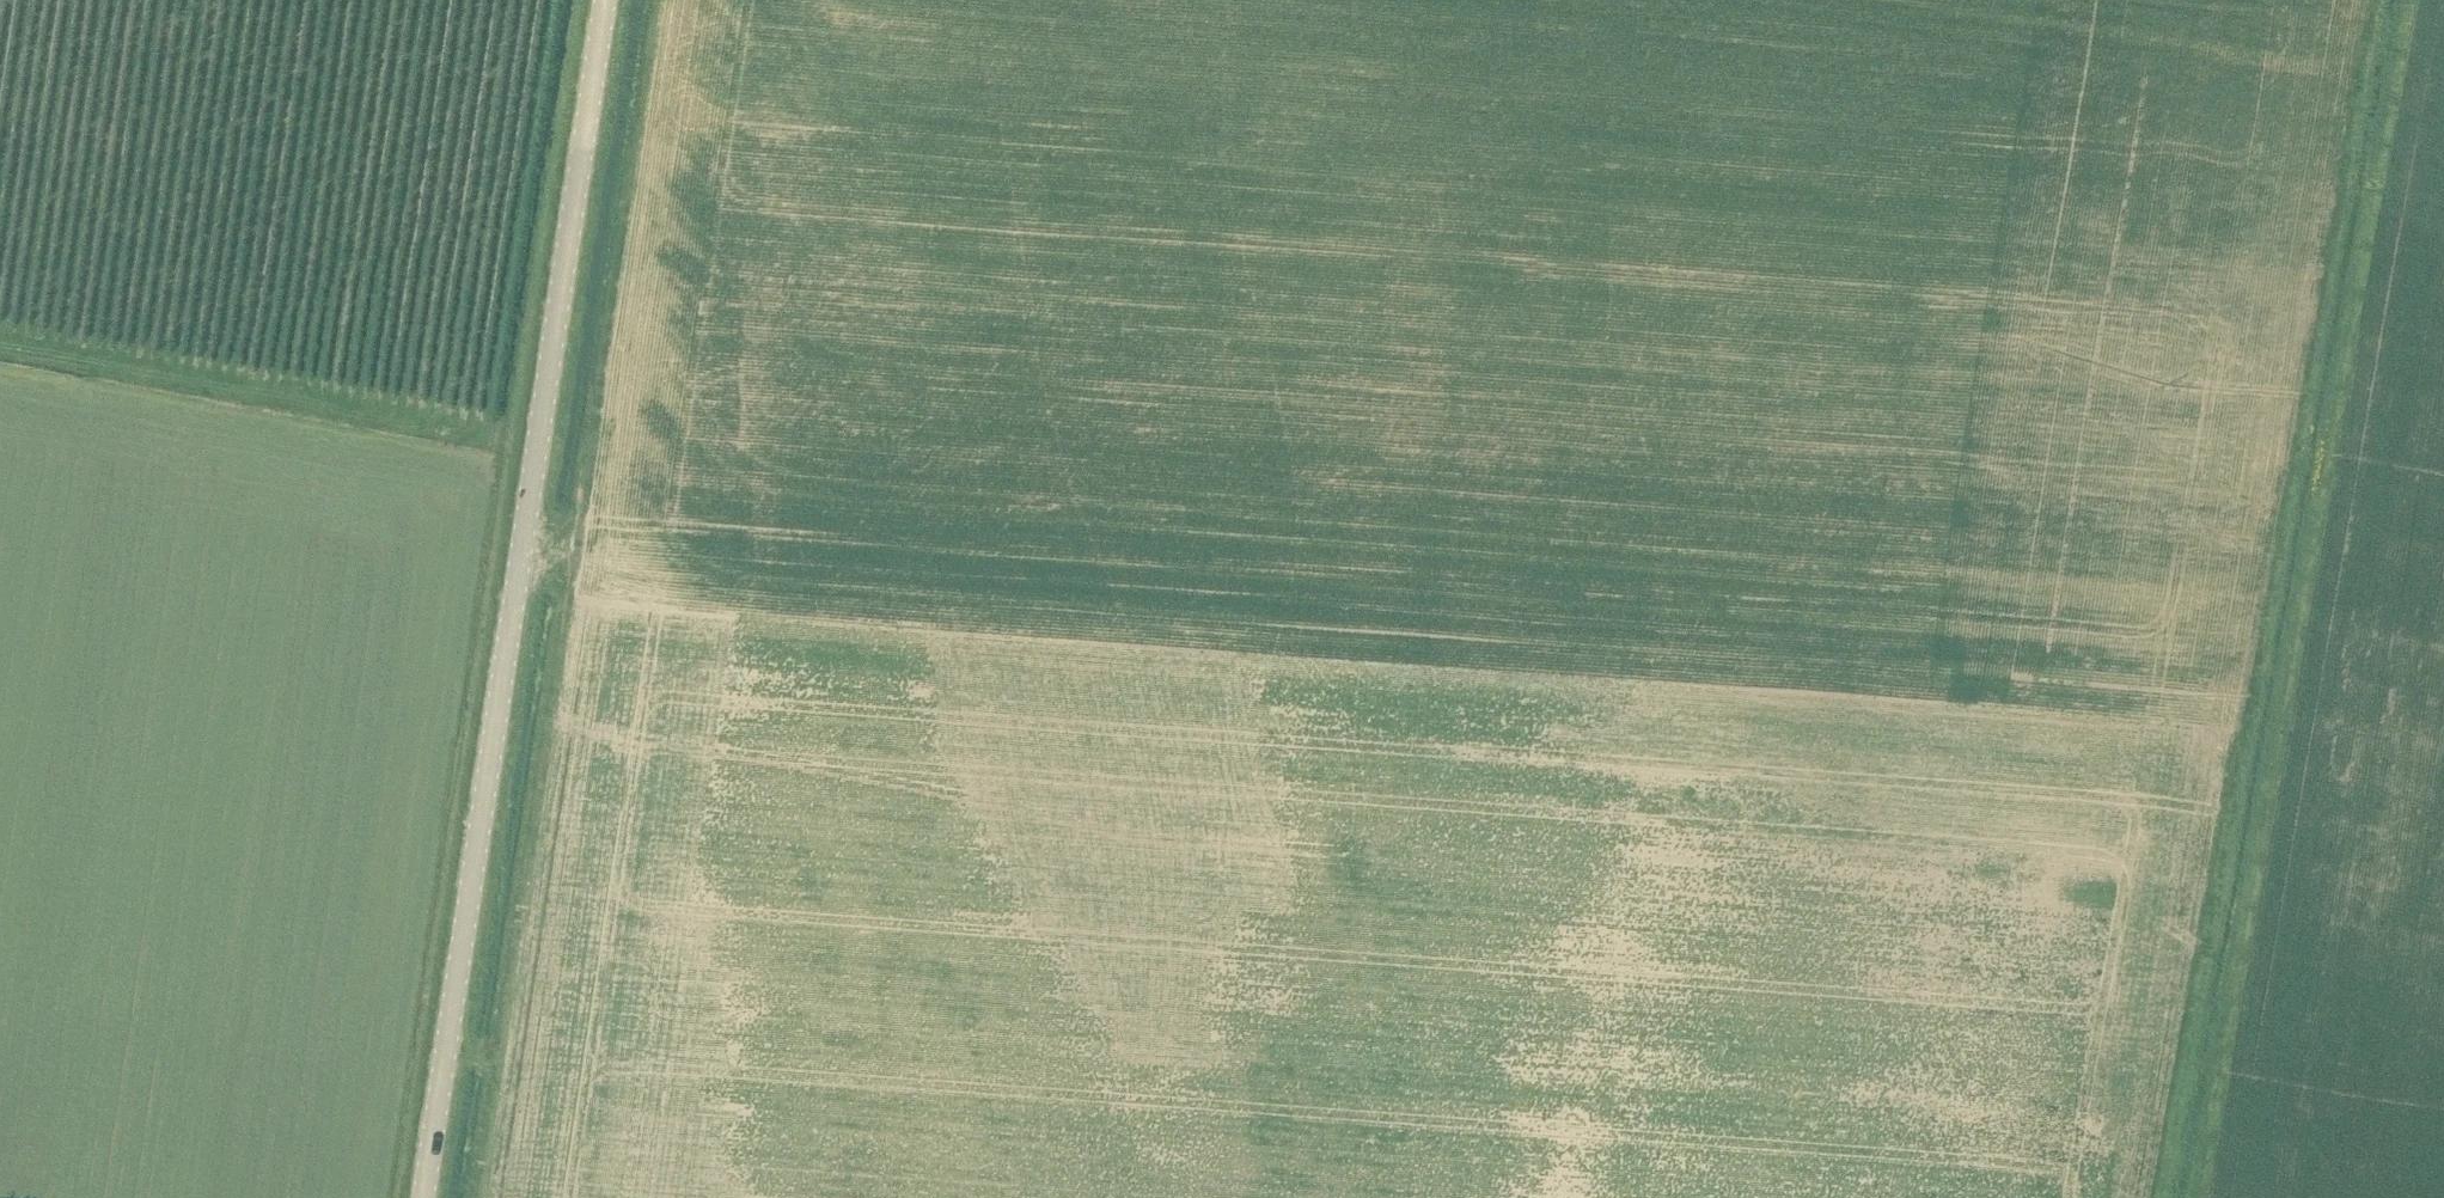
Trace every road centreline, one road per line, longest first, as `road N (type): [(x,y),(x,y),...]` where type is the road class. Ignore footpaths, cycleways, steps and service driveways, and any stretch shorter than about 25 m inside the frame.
road 1 (tertiary): [(423,1197),(602,0)]

